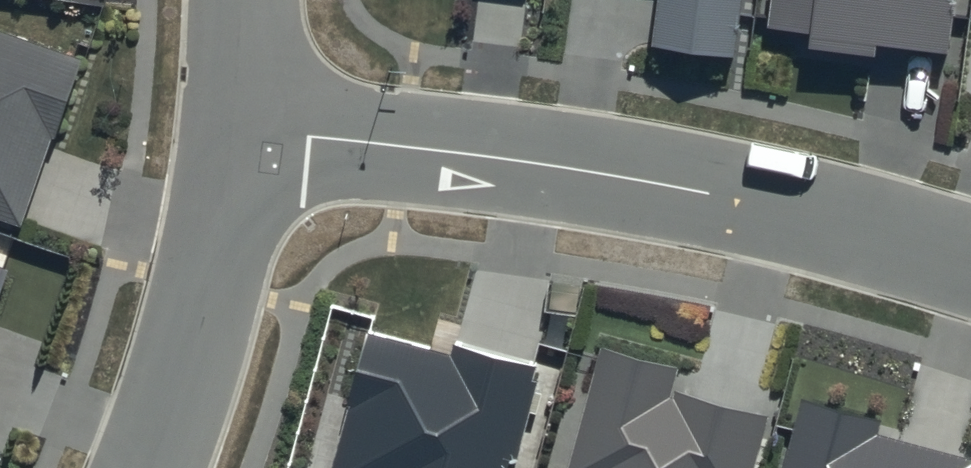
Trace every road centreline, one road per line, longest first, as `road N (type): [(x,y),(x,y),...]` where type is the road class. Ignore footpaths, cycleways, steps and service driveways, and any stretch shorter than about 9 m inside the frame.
road 1 (residential): [(247,128),(531,164),(797,210),(970,257)]
road 2 (residential): [(247,128),(136,467)]
road 3 (residential): [(243,0),(247,128)]

